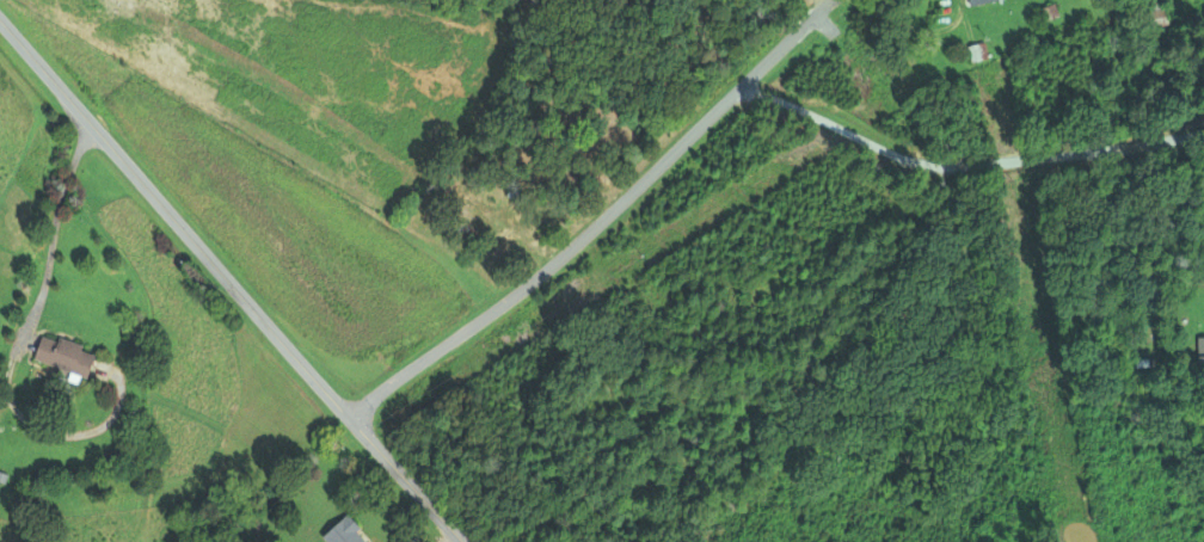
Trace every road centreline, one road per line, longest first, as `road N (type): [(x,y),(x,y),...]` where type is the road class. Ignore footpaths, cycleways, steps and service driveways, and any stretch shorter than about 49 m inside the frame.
road 1 (residential): [(463,541),(0,21)]
road 2 (residential): [(831,0),(582,241),(348,417)]
road 3 (residential): [(1203,134),(945,168),(743,86)]

